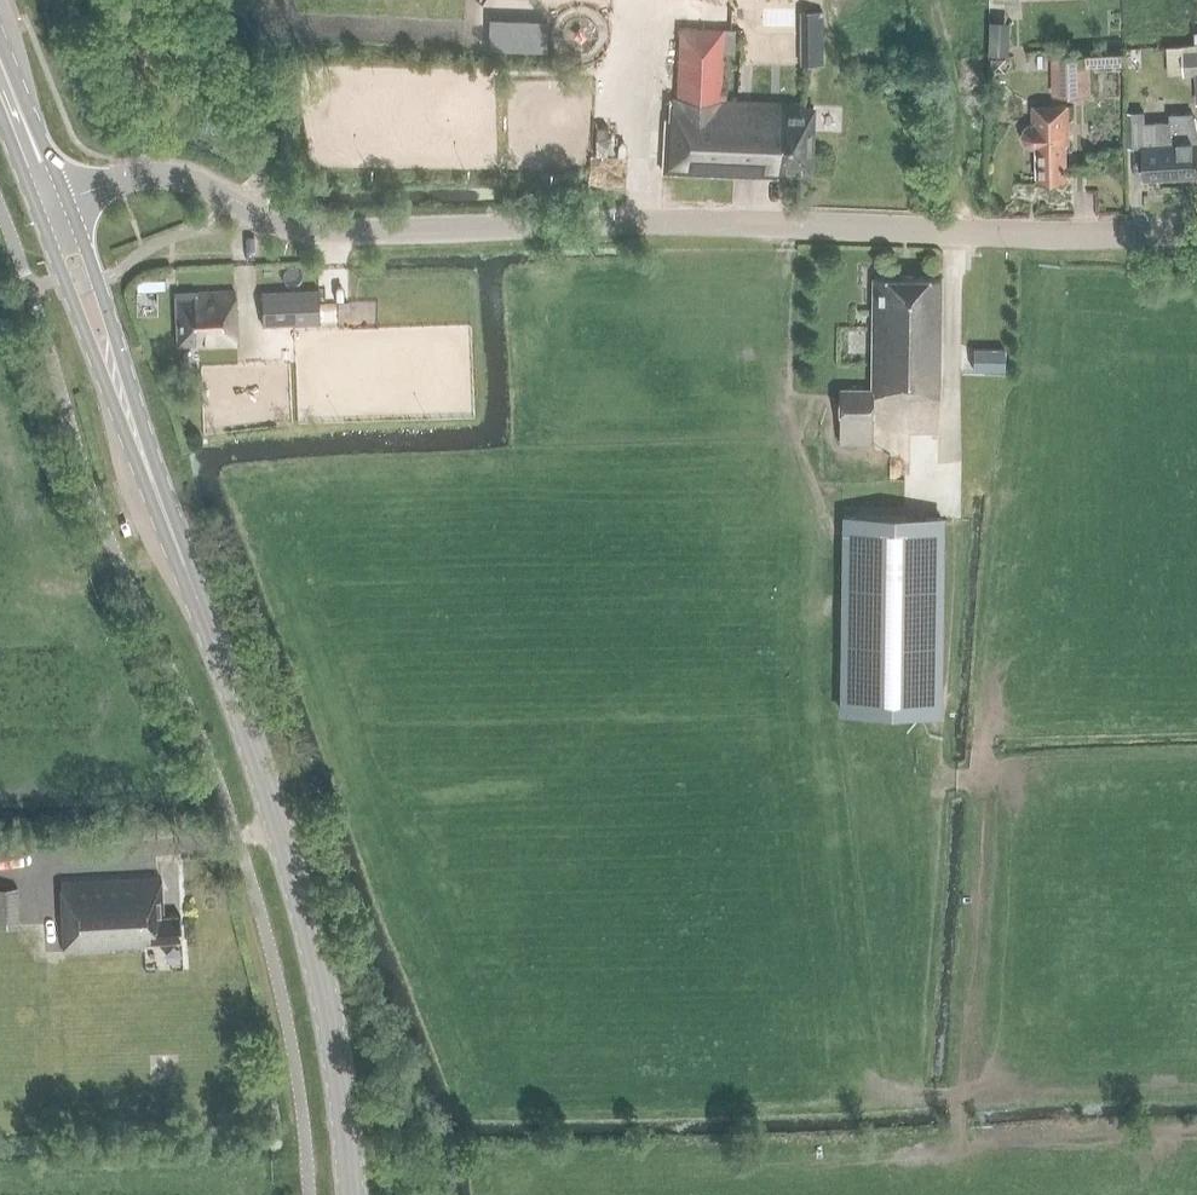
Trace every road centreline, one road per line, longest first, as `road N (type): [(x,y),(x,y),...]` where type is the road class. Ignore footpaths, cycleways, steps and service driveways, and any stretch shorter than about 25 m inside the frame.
road 1 (tertiary): [(68,203),(159,174),(296,234),(648,221),(1196,236)]
road 2 (primary): [(351,1194),(333,1042),(307,921),(274,804),(193,594)]
road 3 (primary): [(193,594),(189,559),(68,203)]
road 4 (primary): [(41,215),(175,565),(193,594)]
road 5 (primary): [(68,203),(0,35)]

